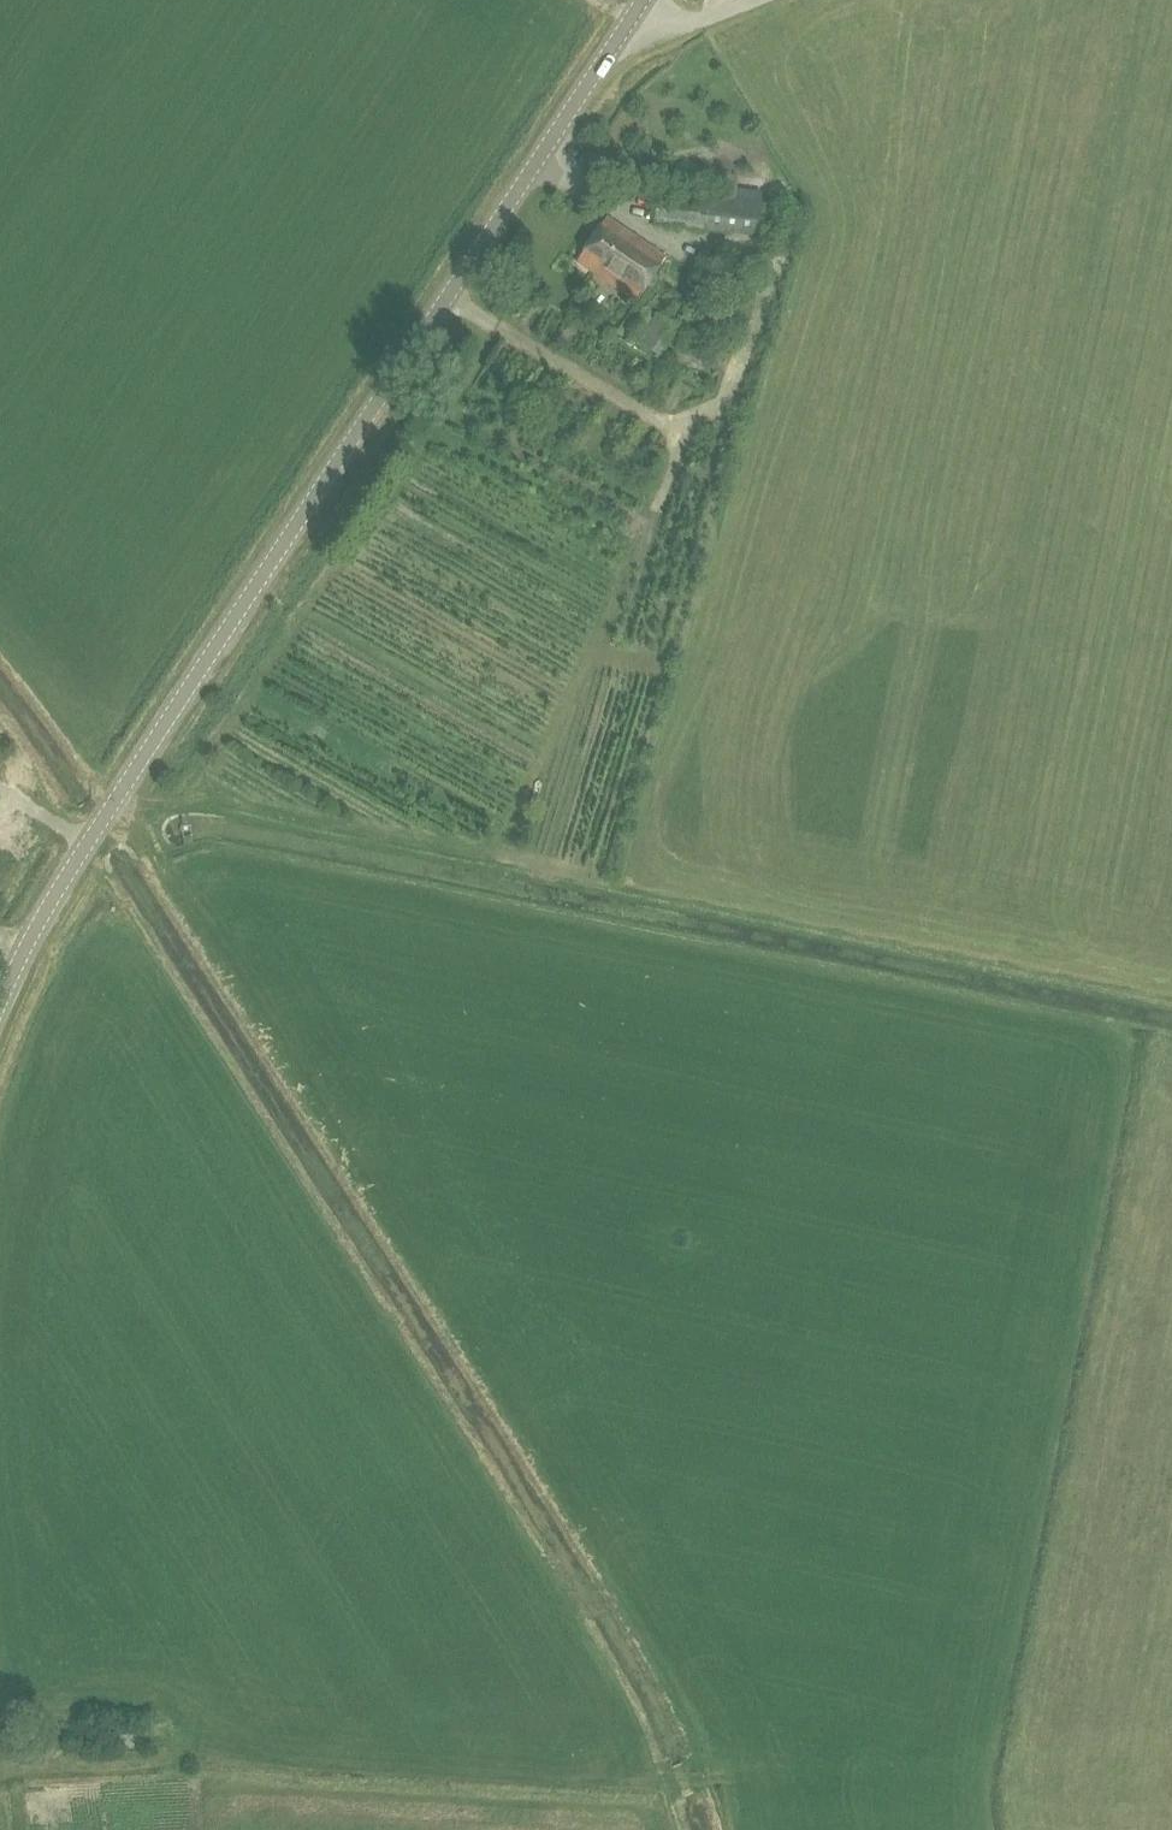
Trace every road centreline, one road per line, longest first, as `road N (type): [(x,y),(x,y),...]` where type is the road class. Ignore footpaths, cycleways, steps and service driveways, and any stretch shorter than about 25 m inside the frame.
road 1 (tertiary): [(0,1014),(57,902),(643,0)]

